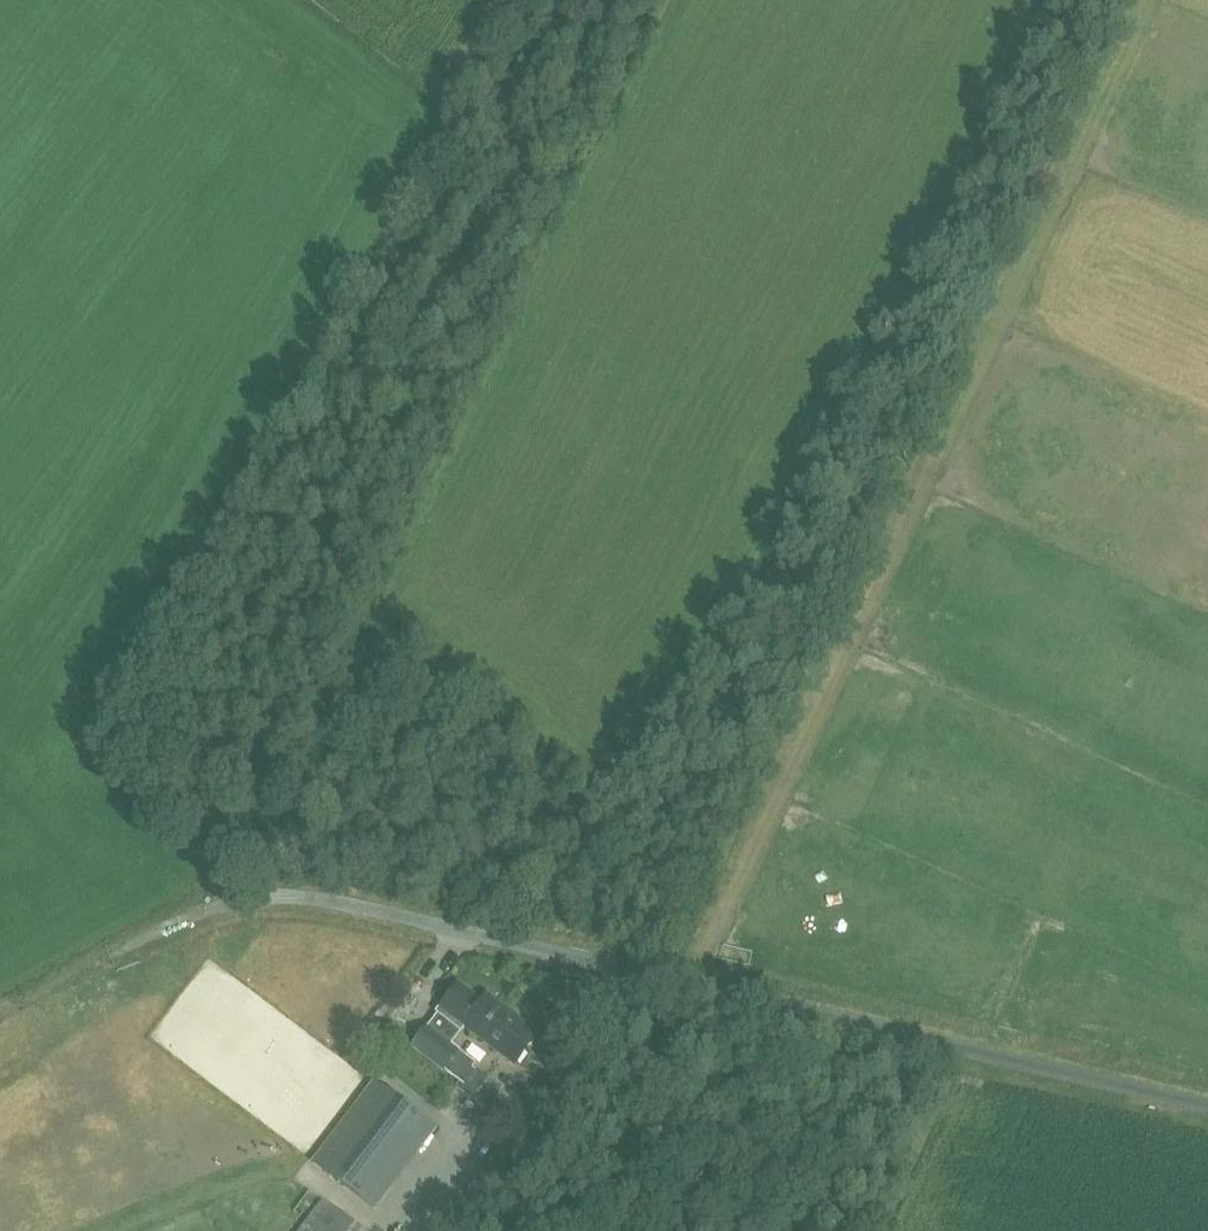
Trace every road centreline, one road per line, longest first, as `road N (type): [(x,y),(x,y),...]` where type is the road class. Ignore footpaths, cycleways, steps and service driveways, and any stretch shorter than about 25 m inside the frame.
road 1 (unclassified): [(1207,1105),(305,895),(223,905),(112,958)]

